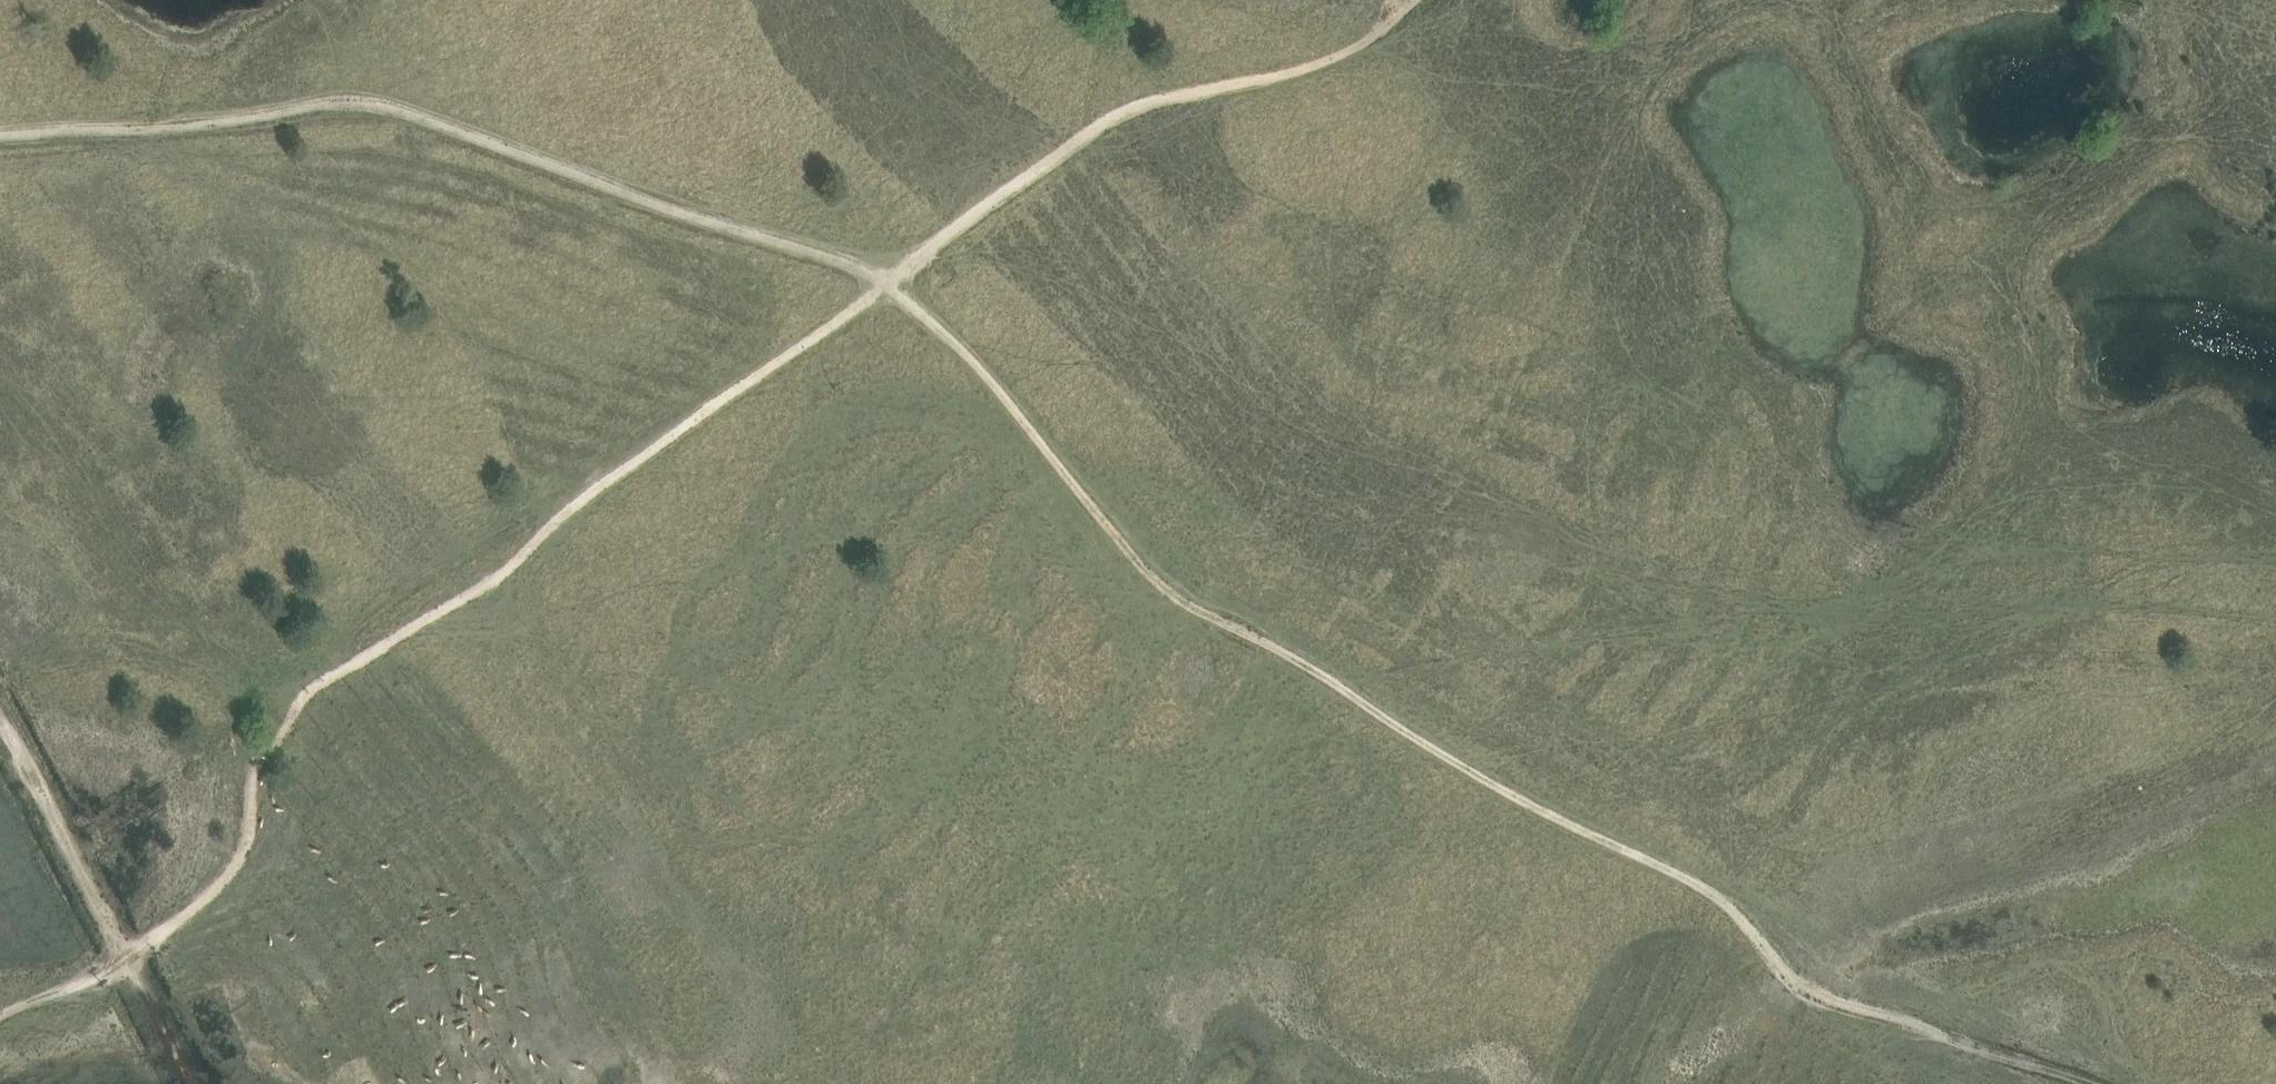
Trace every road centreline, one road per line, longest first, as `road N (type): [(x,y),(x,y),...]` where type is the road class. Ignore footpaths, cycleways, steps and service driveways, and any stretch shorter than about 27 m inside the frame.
road 1 (track): [(0,721),(127,957)]
road 2 (track): [(127,957),(187,1083)]

